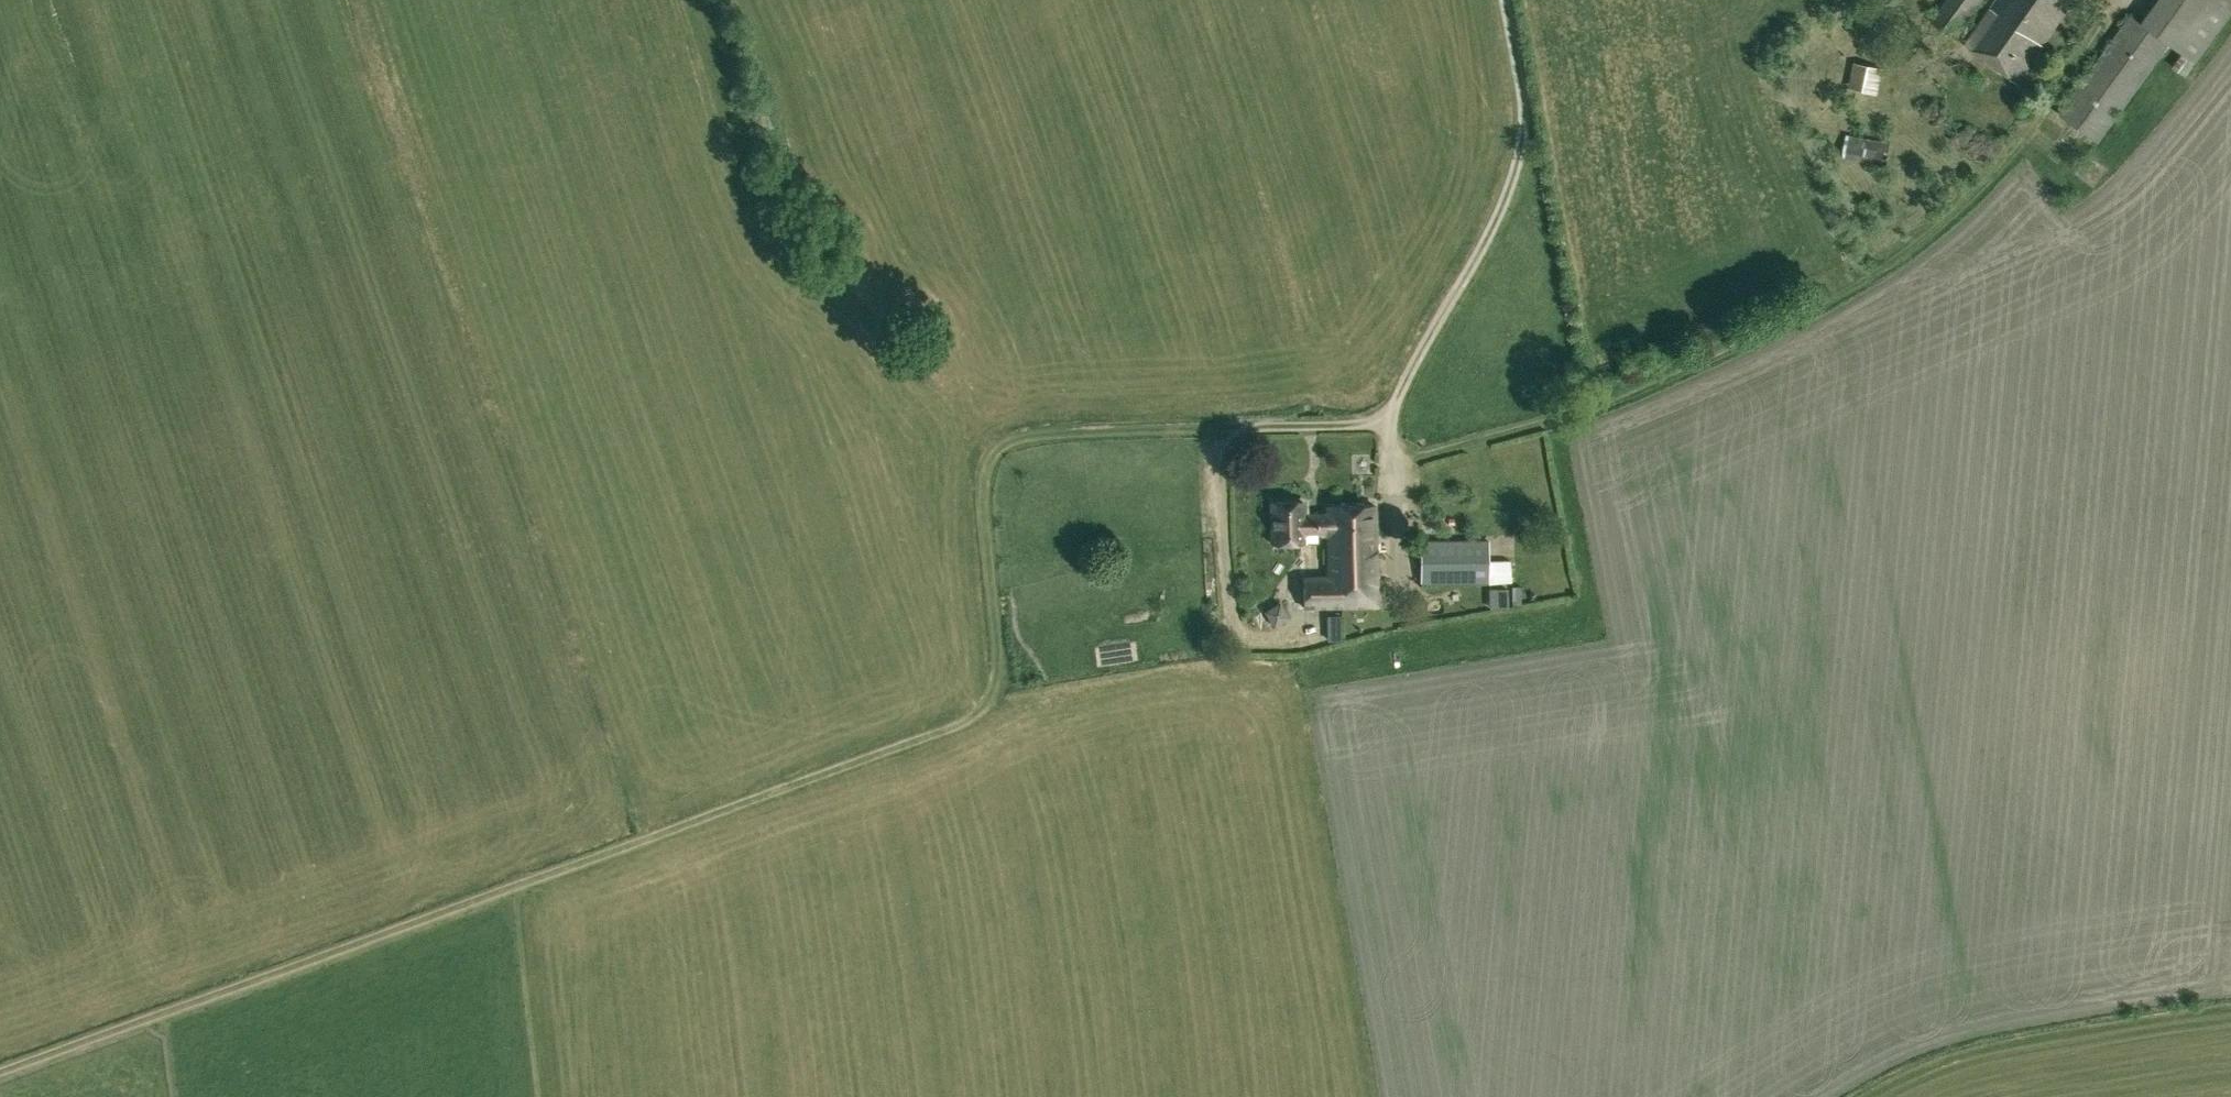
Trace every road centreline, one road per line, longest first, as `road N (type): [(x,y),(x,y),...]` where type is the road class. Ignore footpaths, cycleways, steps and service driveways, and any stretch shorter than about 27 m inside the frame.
road 1 (track): [(1508,0),(1526,109),(1522,151),(1509,195),(1385,424),(1242,428),(1227,439),(1219,480),(1233,635)]

